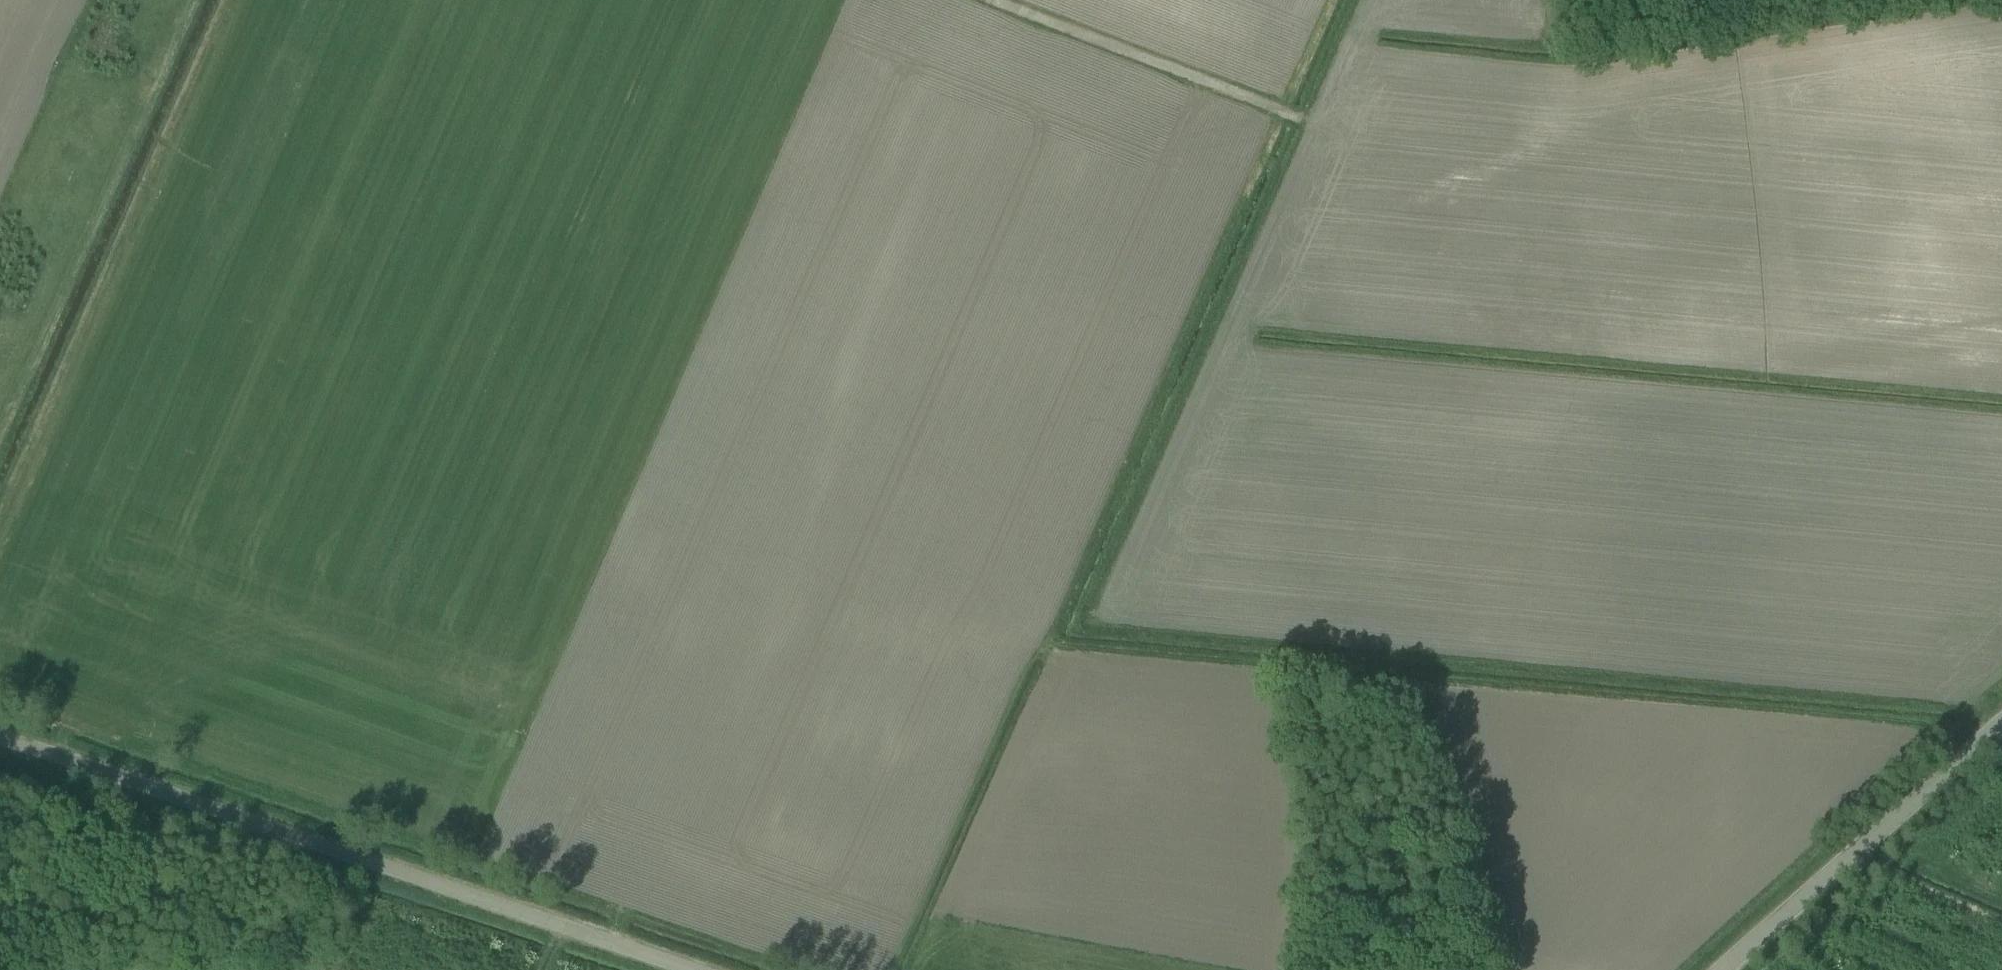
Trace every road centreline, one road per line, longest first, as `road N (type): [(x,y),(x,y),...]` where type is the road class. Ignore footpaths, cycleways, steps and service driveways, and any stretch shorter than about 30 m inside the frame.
road 1 (unclassified): [(701,969),(0,736)]
road 2 (unclassified): [(1721,969),(2001,721)]

